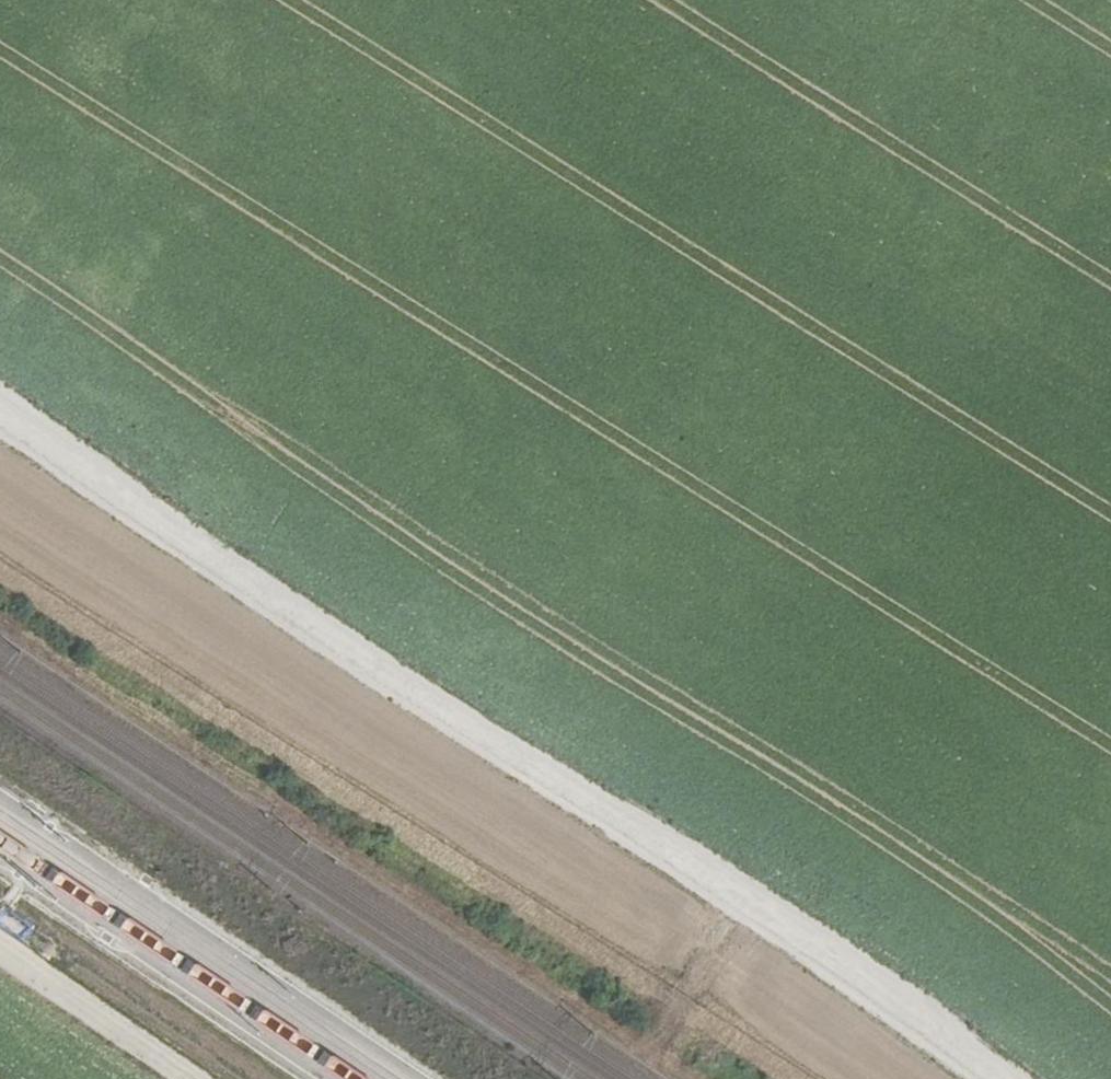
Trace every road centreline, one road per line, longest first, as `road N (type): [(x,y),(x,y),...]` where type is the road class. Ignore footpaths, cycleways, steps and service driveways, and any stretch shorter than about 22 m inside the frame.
road 1 (track): [(0,434),(975,1078)]
road 2 (track): [(187,1078),(0,950)]

